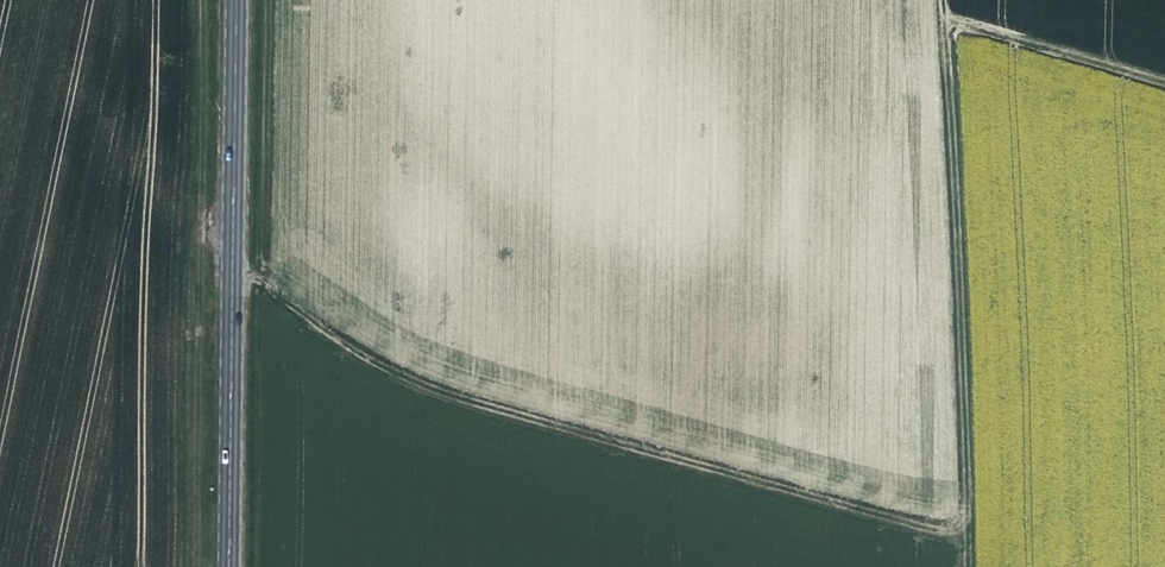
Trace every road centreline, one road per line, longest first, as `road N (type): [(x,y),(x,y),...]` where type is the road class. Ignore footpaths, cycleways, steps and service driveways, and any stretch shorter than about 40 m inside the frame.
road 1 (track): [(198,216),(230,255),(421,385),(967,538)]
road 2 (track): [(940,0),(967,566)]
road 3 (primary): [(234,0),(227,566)]
road 4 (track): [(198,0),(193,566)]
road 5 (track): [(939,23),(1164,89)]

